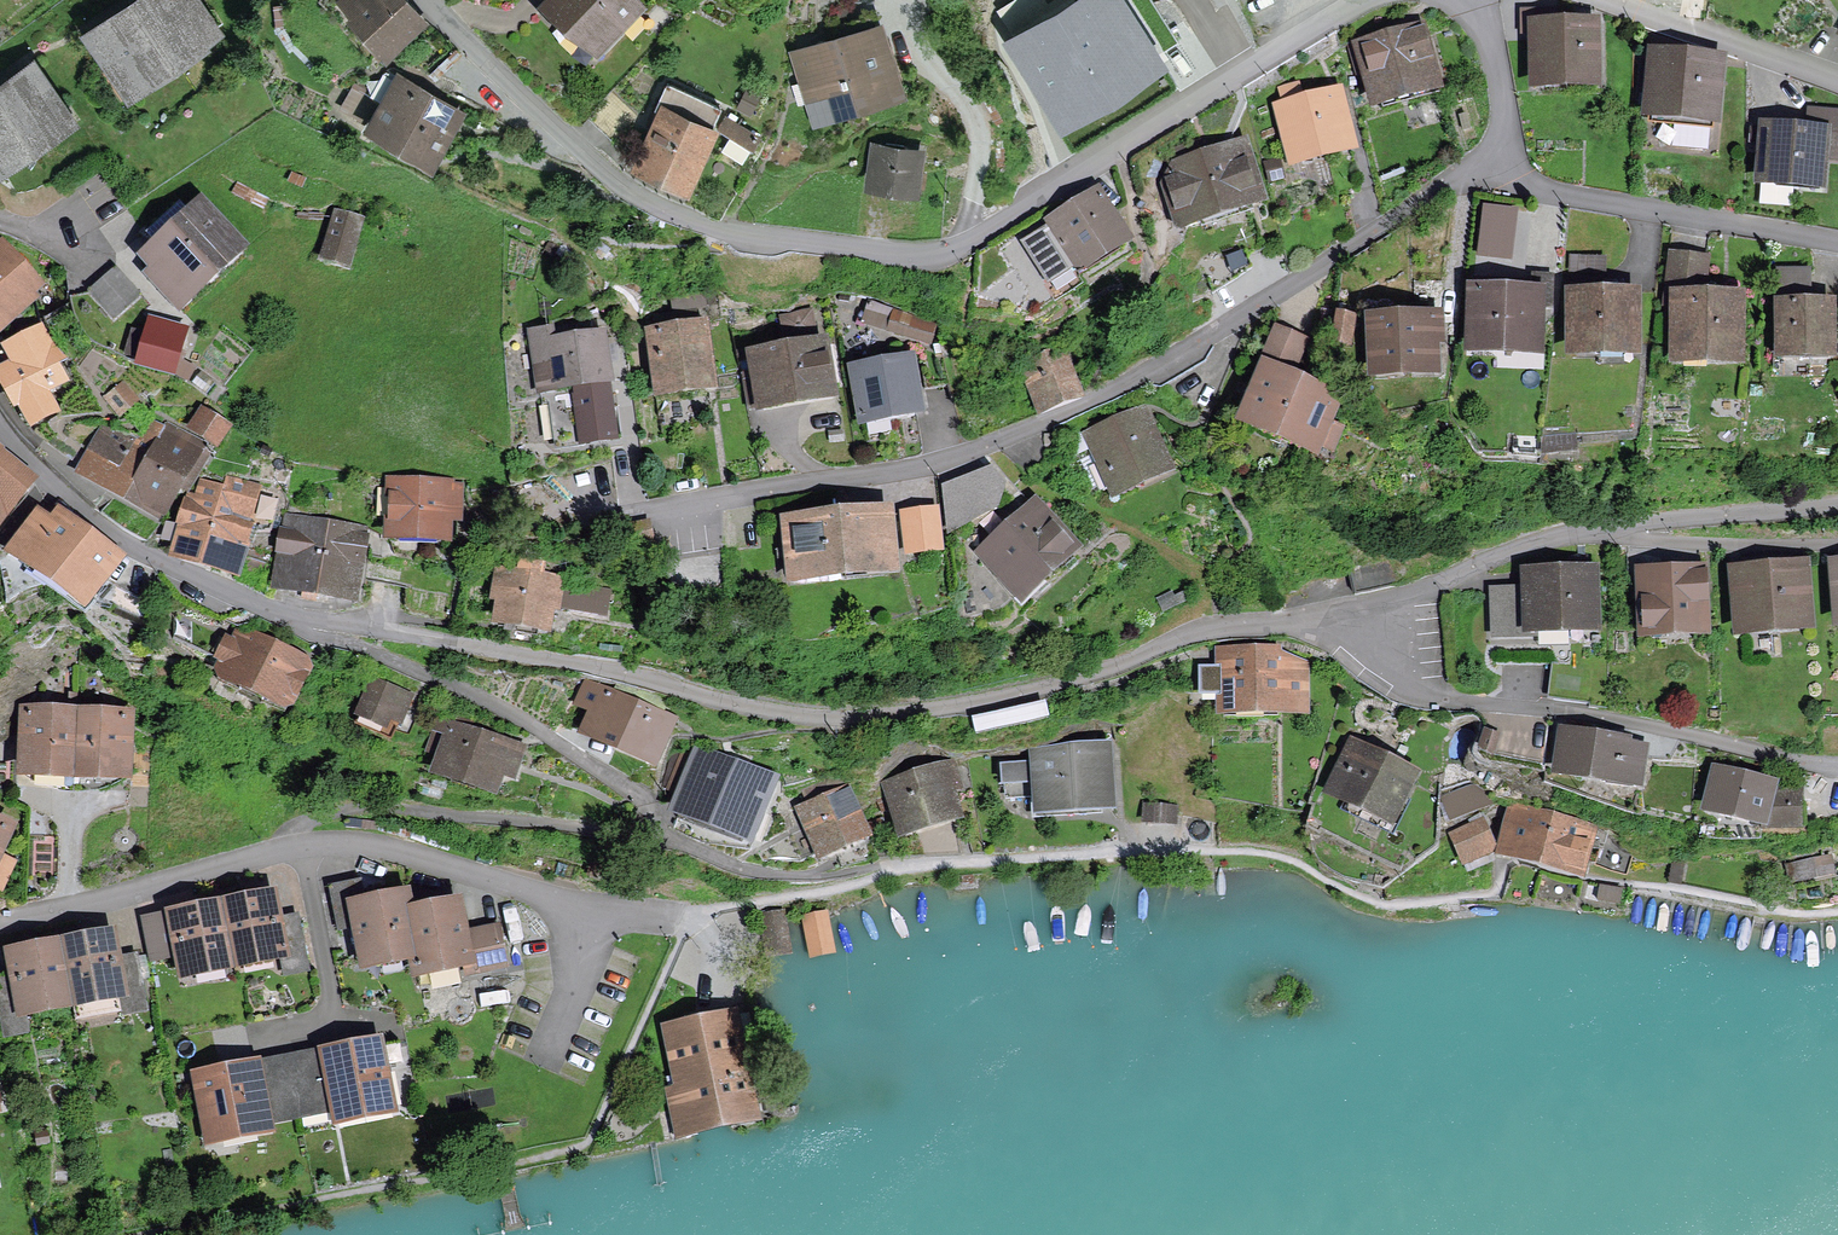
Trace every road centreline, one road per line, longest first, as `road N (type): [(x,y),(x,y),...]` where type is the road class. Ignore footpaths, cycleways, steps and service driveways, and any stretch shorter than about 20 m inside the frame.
road 1 (residential): [(426,0),(595,165),(671,216),(740,234),(925,255),(962,246),(1363,0)]
road 2 (residential): [(311,626),(408,633),(552,659),(804,720),(913,713),(1059,685),(1183,633),(1364,631)]
road 3 (residential): [(1494,158),(1111,393),(934,464),(663,511)]
road 4 (residential): [(1364,631),(1408,688),(1460,705),(1625,720),(1837,764)]
road 5 (residential): [(649,822),(637,799),(496,707),(311,626)]
road 6 (residential): [(684,927),(378,852),(310,851)]
road 7 (residential): [(649,822),(589,829),(318,812),(305,826),(310,851)]
road 8 (residential): [(0,430),(60,493),(119,538),(311,626)]
road 9 (residential): [(1494,158),(1566,194),(1837,239)]
road 10 (residential): [(310,851),(0,925)]
road 11 (residential): [(1606,530),(1528,545),(1407,597),(1364,631)]
road 12 (residential): [(1596,0),(1705,32),(1837,86)]
road 13 (residential): [(1837,503),(1606,530)]
road 14 (residential): [(1837,544),(1648,540),(1606,530)]
road 15 (residential): [(310,851),(335,1030)]
road 16 (residential): [(1458,0),(1492,40),(1506,132),(1494,158)]

